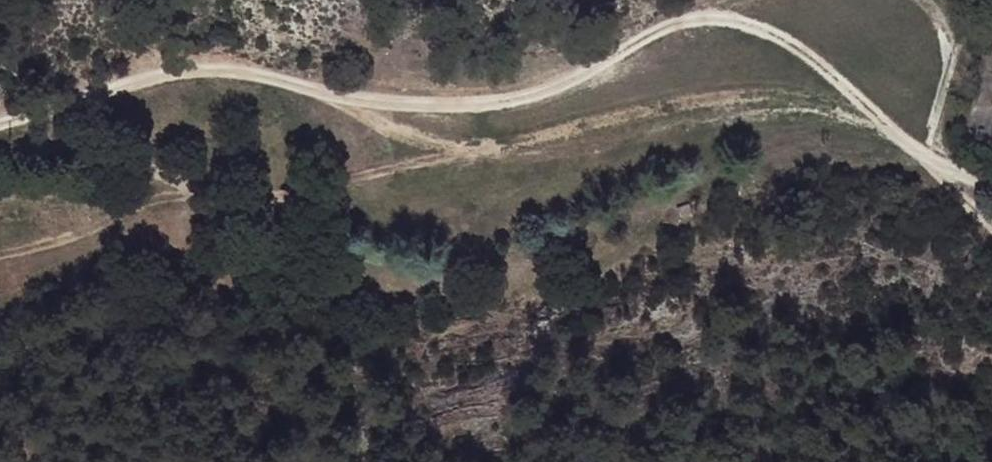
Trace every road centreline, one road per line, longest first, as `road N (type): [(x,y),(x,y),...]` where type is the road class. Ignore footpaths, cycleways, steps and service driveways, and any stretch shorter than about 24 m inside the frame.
road 1 (track): [(0,120),(192,64),(348,96),(455,150),(544,156),(725,118),(814,116),(878,128),(931,159),(991,178)]
road 2 (track): [(348,96),(460,106),(530,96),(662,26),(744,0)]
road 3 (track): [(923,0),(949,41),(931,159)]

